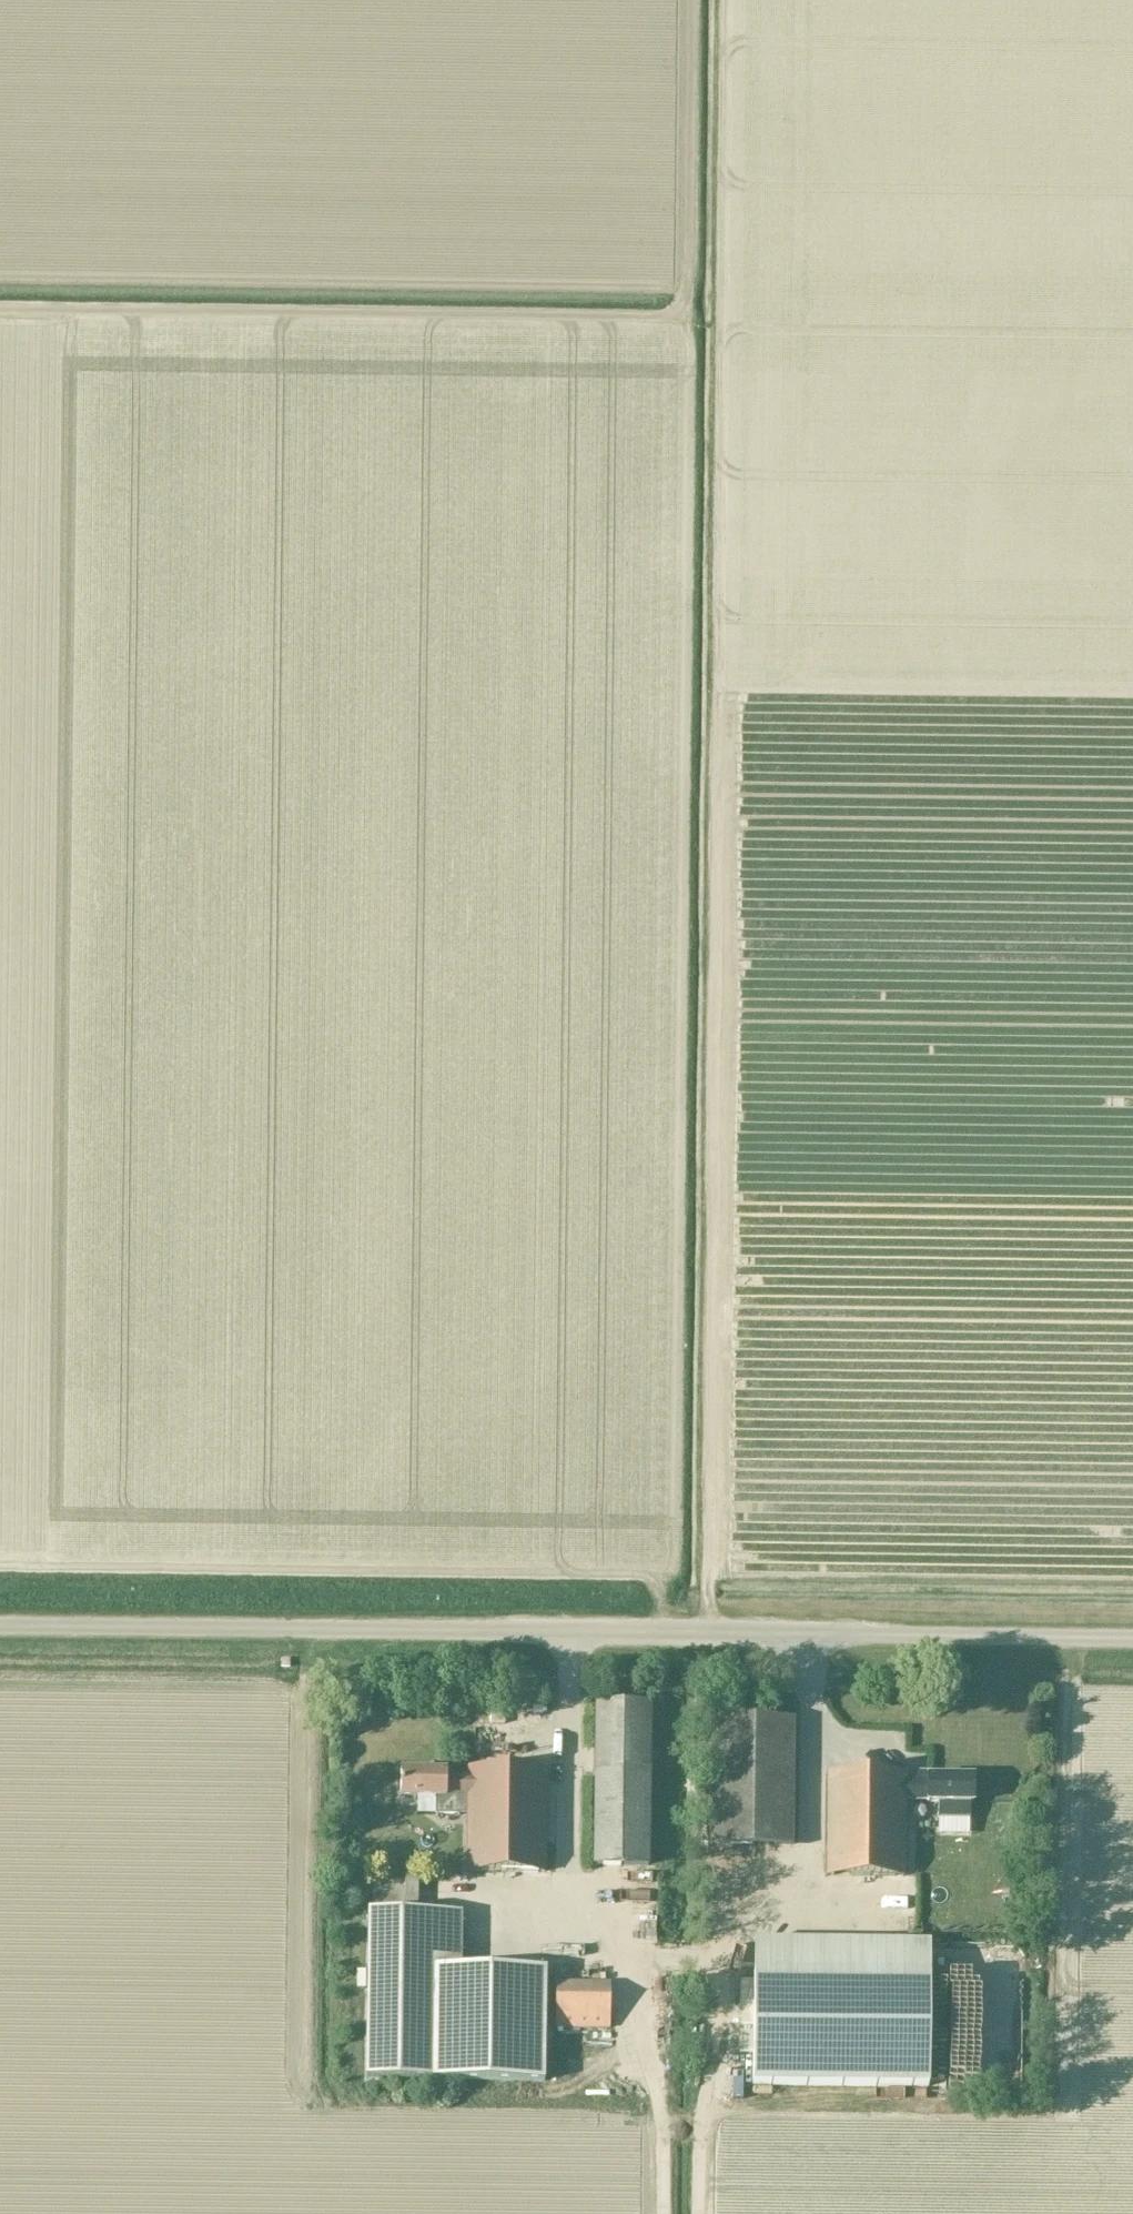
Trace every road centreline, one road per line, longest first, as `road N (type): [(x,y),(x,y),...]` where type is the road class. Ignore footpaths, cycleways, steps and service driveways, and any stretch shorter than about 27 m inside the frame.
road 1 (unclassified): [(1132,1640),(0,1627)]

